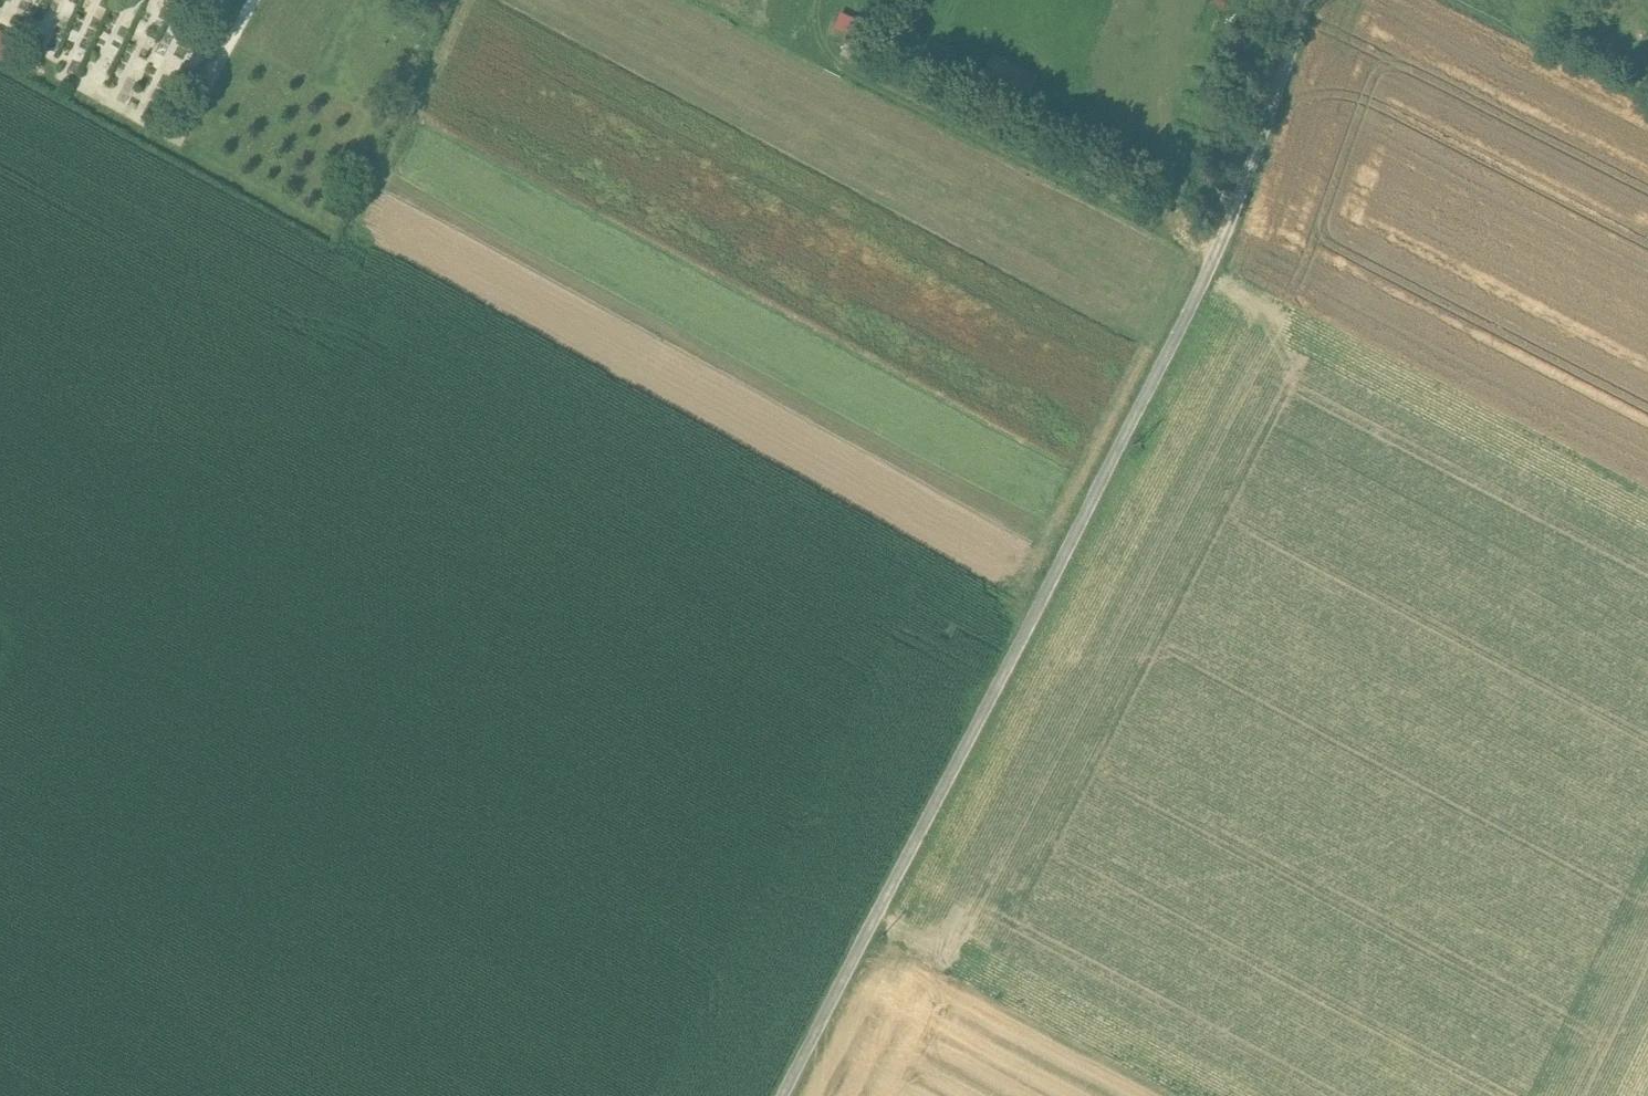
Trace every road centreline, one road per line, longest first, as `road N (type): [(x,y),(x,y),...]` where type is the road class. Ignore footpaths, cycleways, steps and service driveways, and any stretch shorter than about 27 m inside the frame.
road 1 (unclassified): [(787,1095),(1201,289),(1271,128),(1313,0)]

